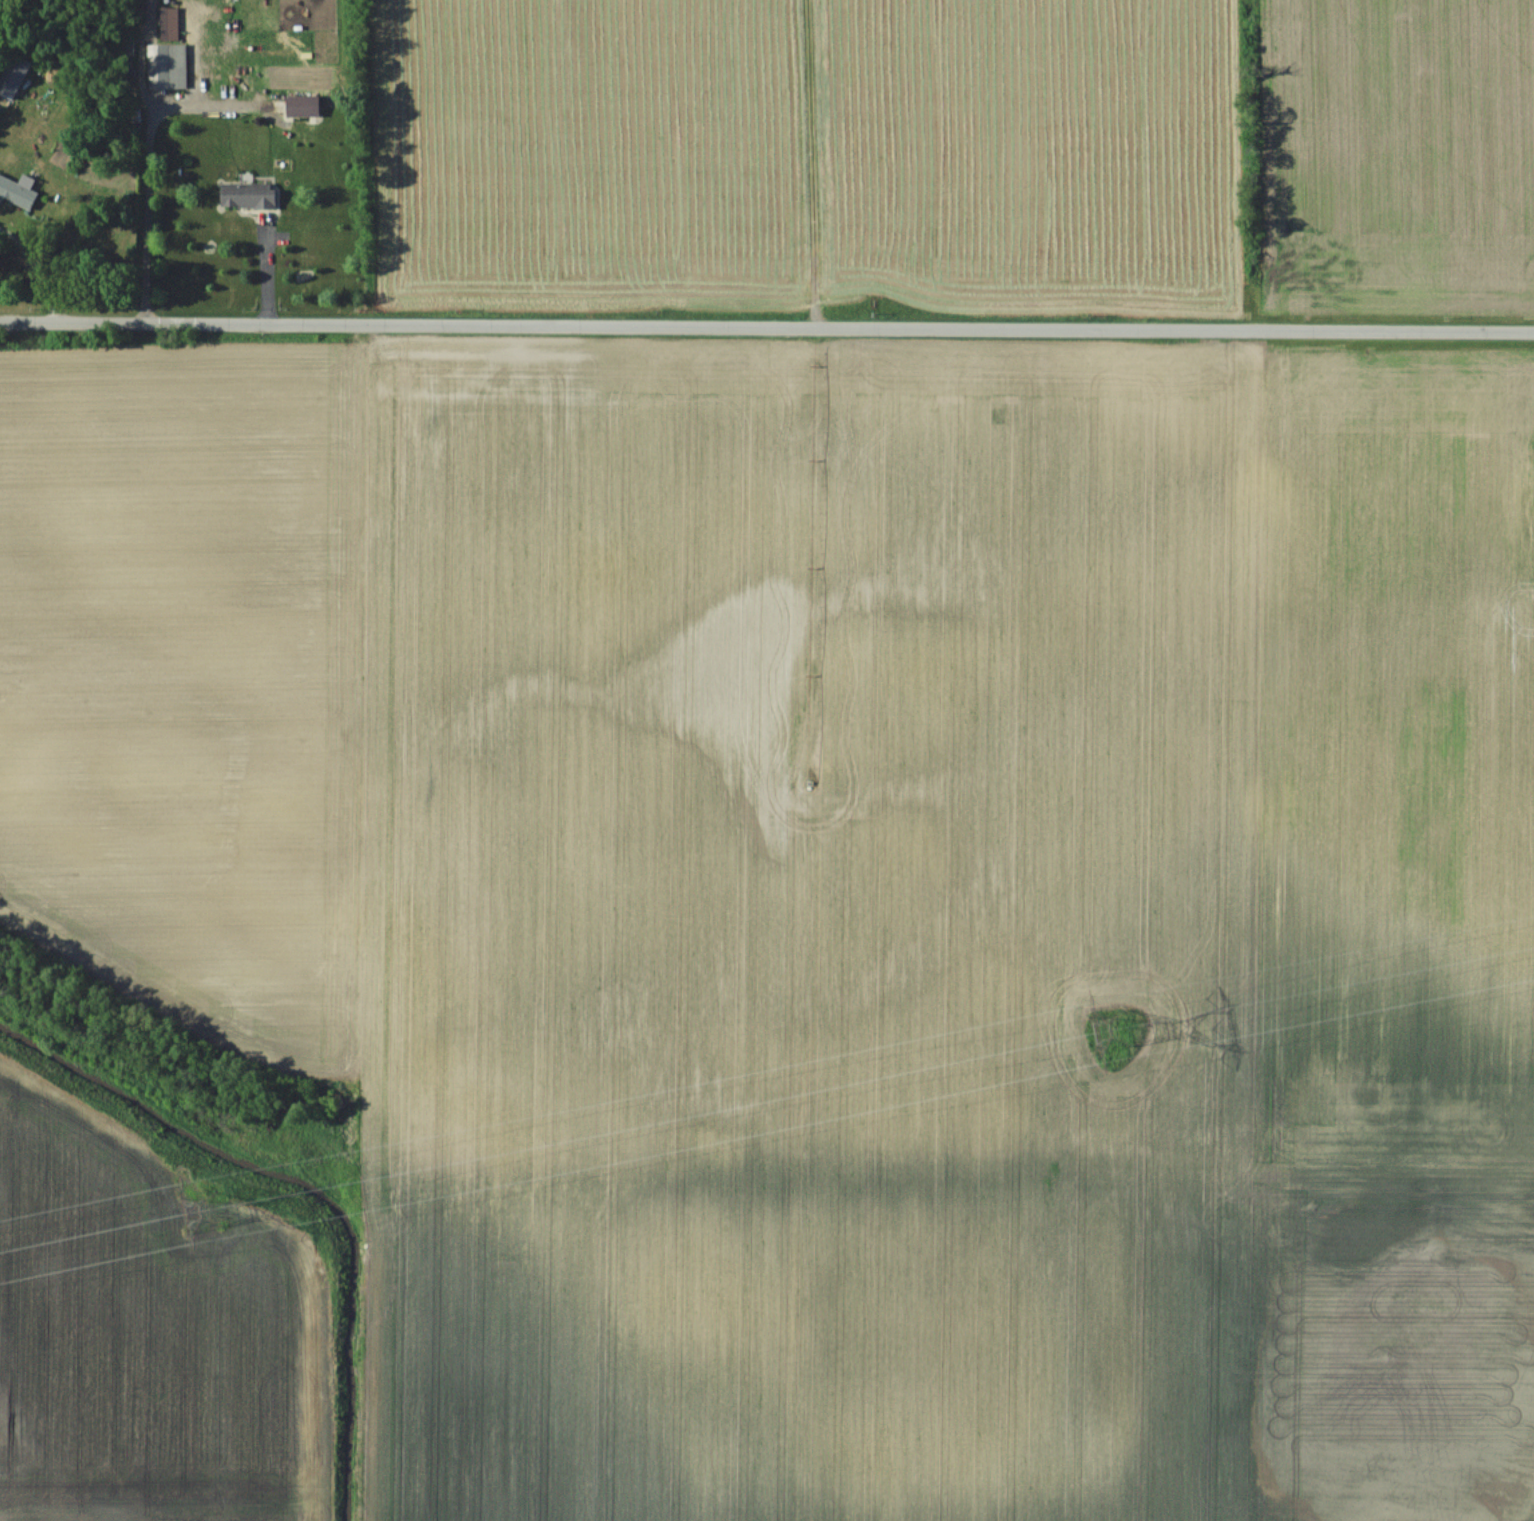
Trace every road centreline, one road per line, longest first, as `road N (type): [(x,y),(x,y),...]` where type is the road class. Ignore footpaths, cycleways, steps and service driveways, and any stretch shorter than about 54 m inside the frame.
road 1 (residential): [(1533,328),(0,321)]

